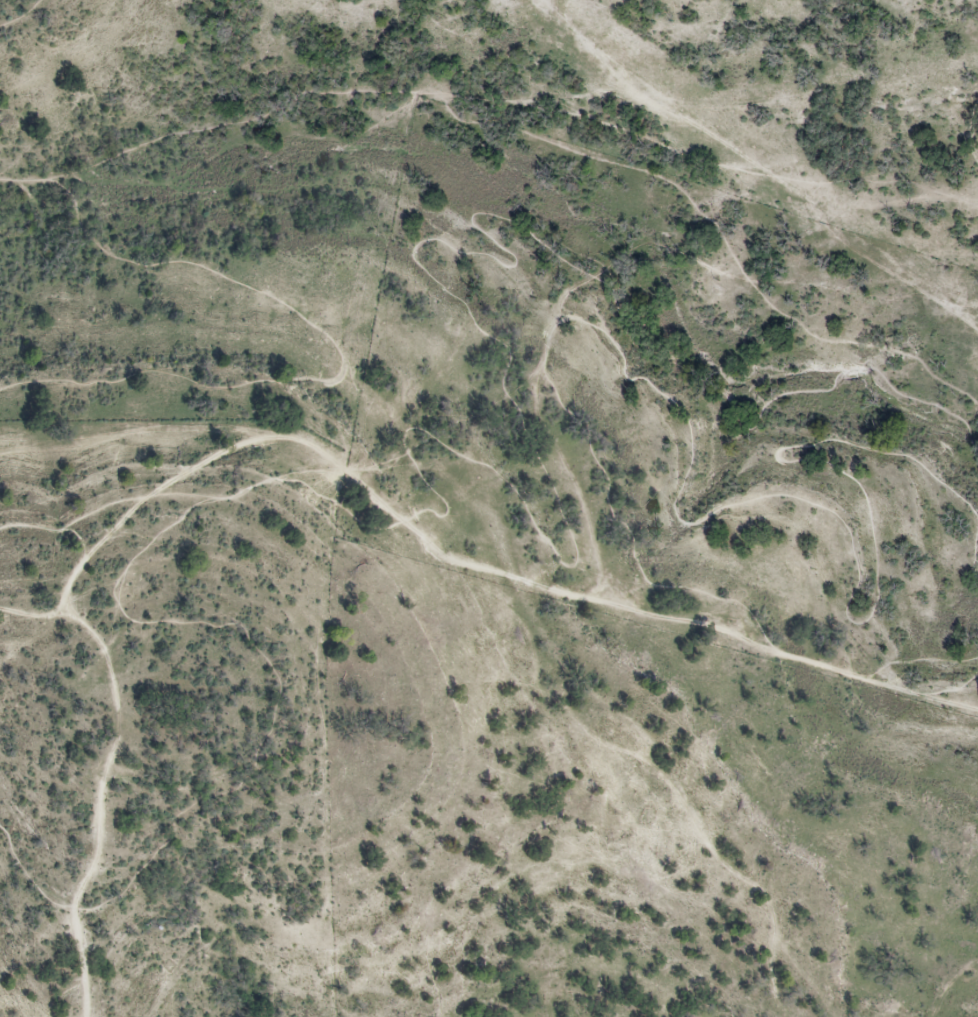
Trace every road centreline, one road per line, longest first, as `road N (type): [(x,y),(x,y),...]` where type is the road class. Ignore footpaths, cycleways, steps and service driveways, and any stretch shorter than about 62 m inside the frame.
road 1 (track): [(80,1016),(71,907),(100,860),(96,776),(112,724),(115,659),(64,600),(100,536),(239,443),(303,439),(355,475),(440,556),(520,584),(595,595),(671,627),(719,627),(764,656),(977,717)]
road 2 (track): [(544,0),(624,92),(794,188),(853,209),(977,206)]

